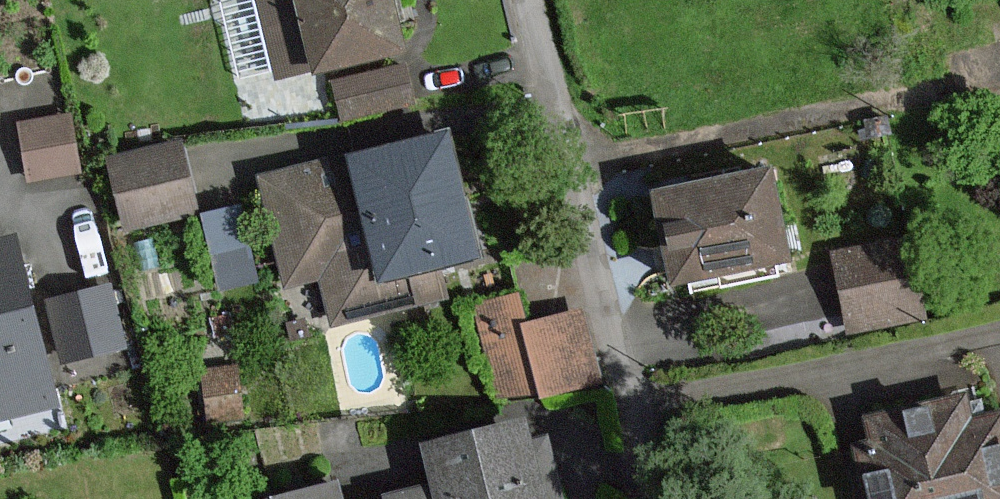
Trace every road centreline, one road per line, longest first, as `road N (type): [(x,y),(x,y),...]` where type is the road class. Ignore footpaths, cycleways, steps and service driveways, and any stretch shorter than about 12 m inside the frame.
road 1 (residential): [(528,0),(651,498)]

